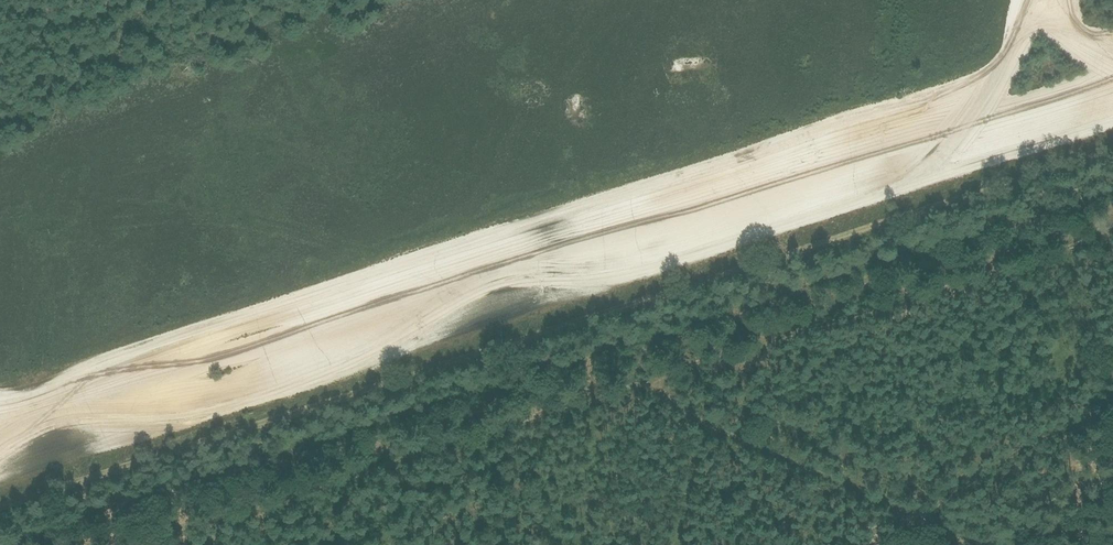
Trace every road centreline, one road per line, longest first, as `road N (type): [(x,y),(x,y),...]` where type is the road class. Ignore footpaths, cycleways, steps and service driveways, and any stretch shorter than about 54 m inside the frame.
road 1 (track): [(130,544),(1112,235)]
road 2 (track): [(1112,408),(1044,438),(924,515),(720,430),(646,381)]

